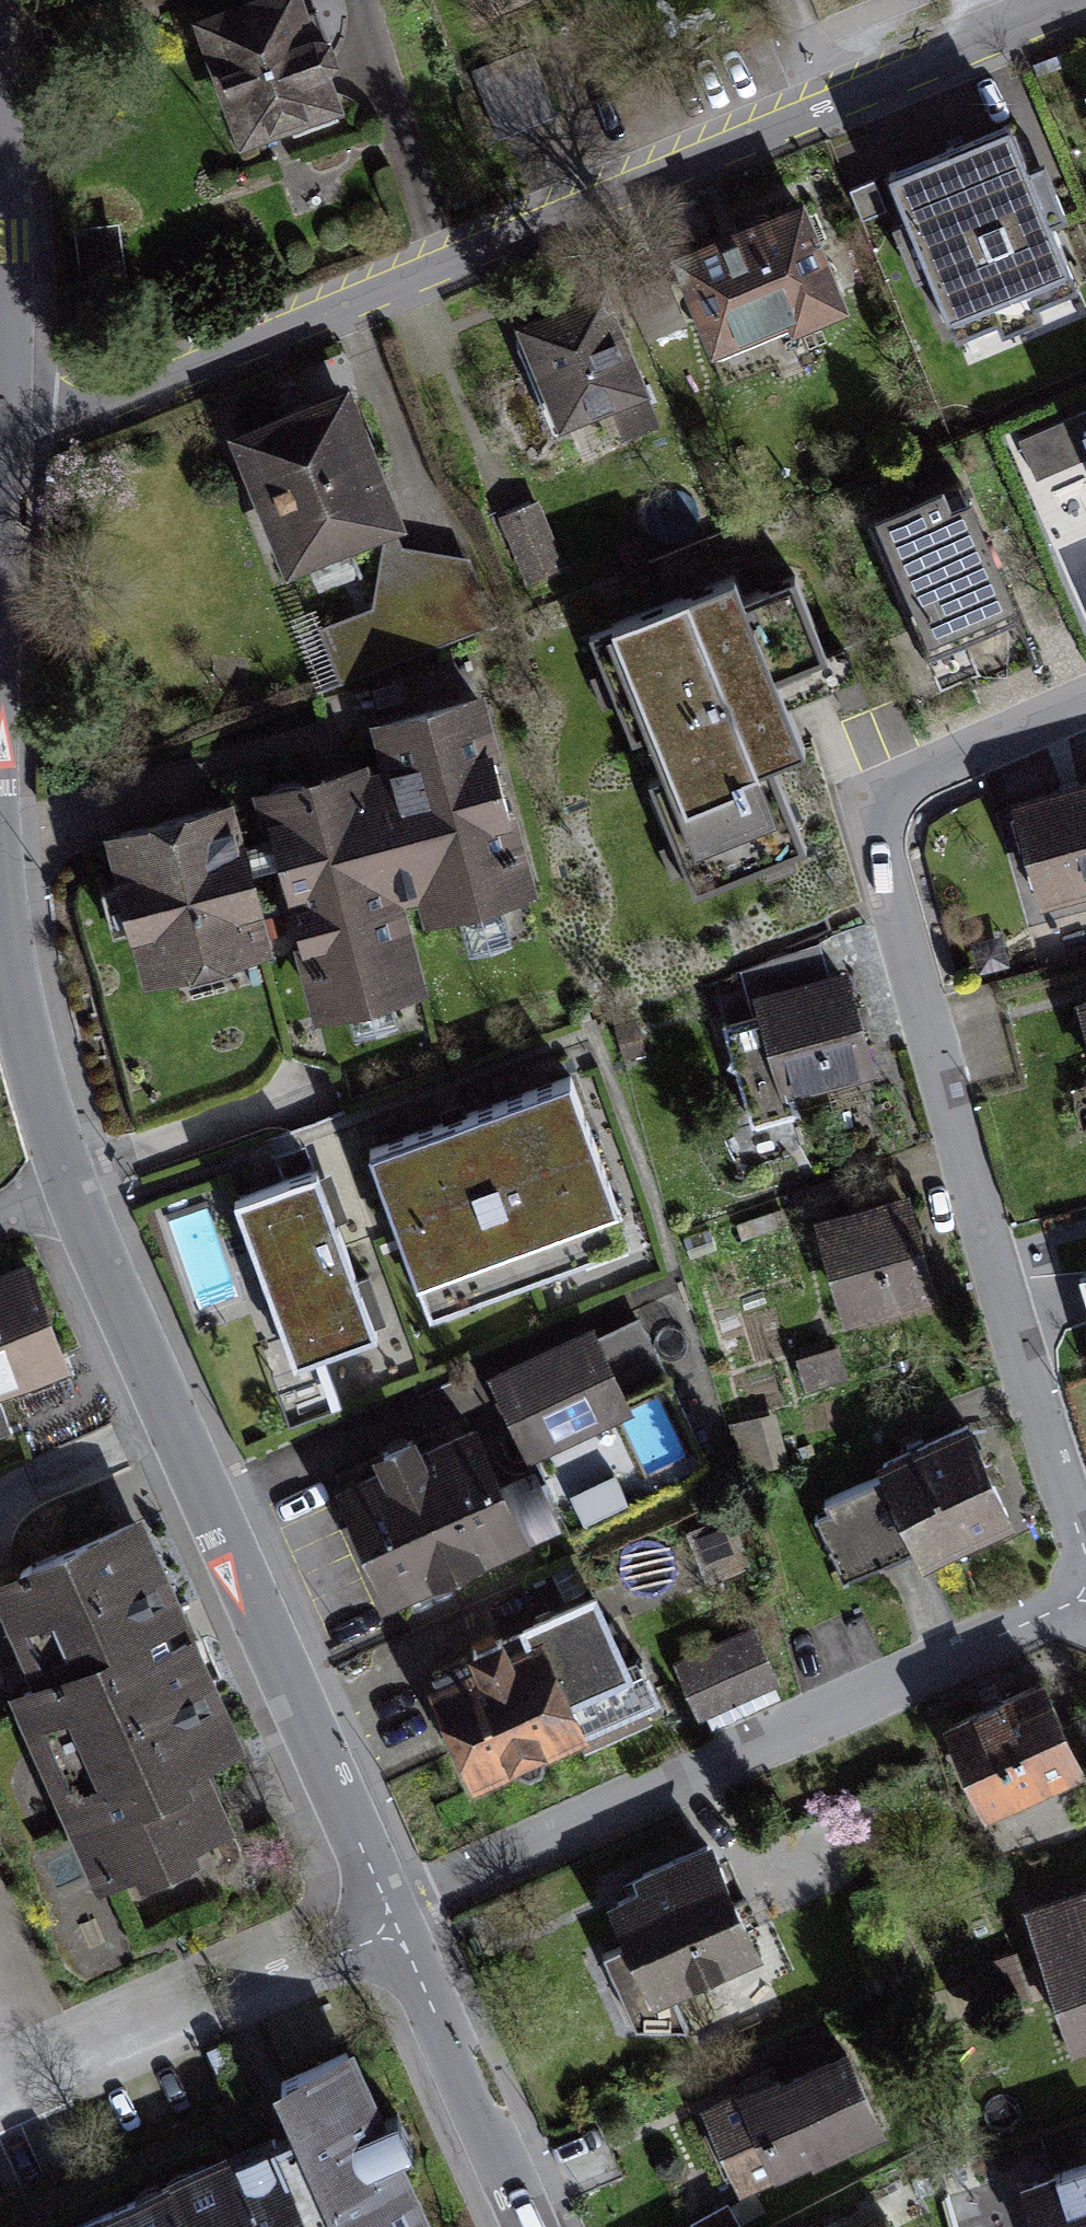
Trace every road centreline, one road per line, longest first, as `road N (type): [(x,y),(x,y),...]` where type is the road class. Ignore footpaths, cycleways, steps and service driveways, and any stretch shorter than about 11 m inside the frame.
road 1 (residential): [(1085,7),(4,449)]
road 2 (residential): [(0,920),(70,1189),(388,1915)]
road 3 (residential): [(1085,1547),(985,1233),(880,837),(920,776),(1085,704)]
road 4 (residential): [(388,1915),(1085,1594)]
road 5 (residential): [(394,1930),(0,2086)]
road 6 (residential): [(394,1930),(529,2226)]
road 7 (residential): [(0,165),(4,449)]

